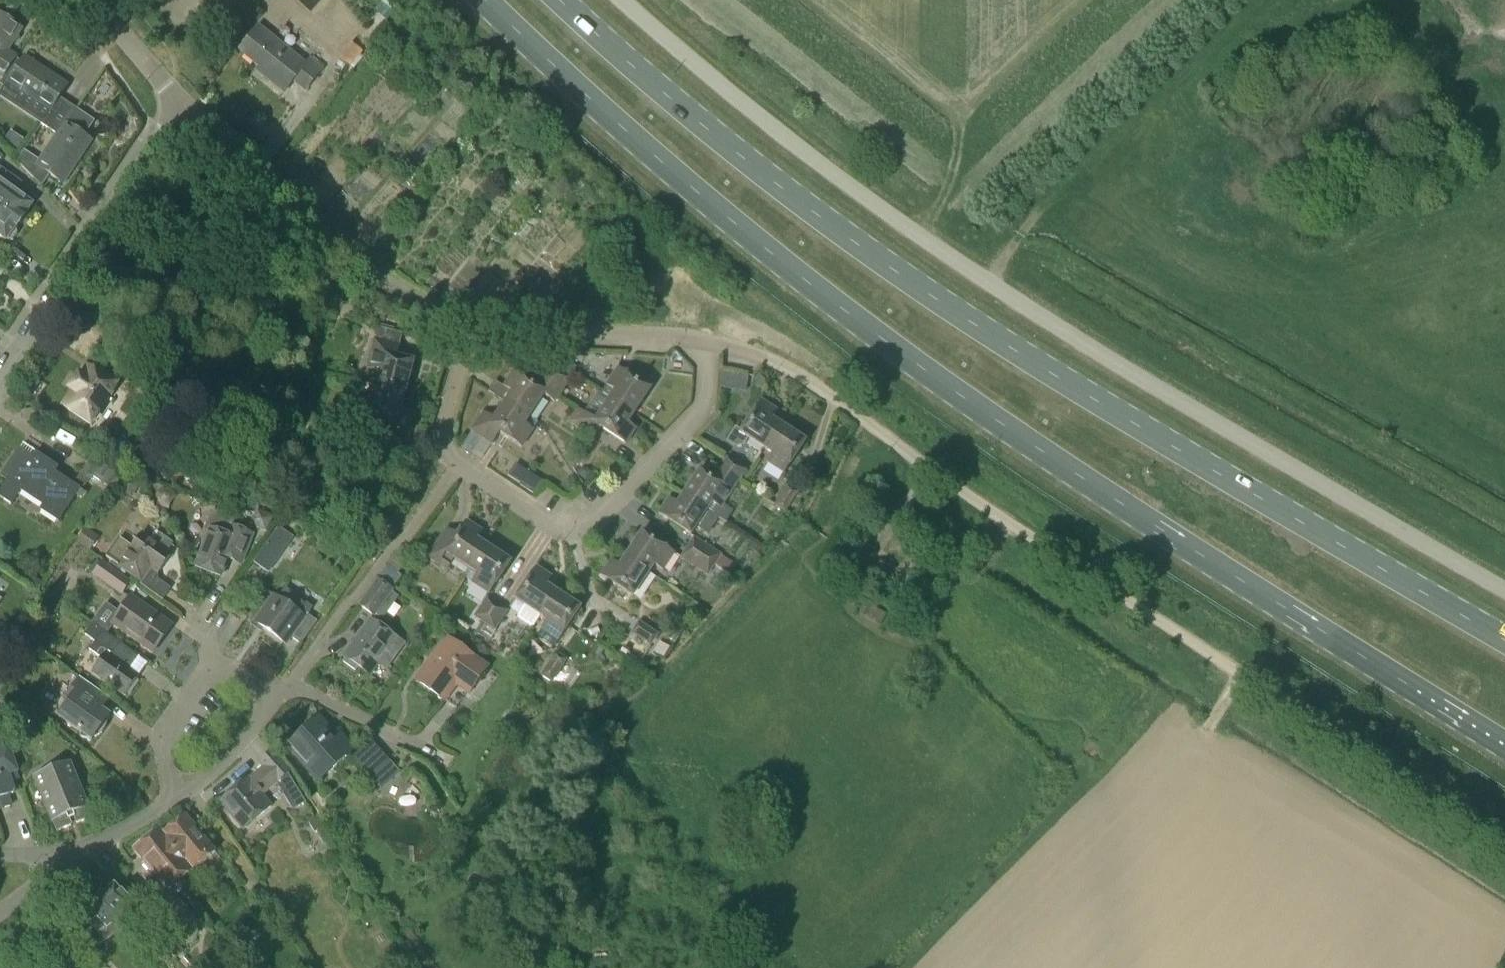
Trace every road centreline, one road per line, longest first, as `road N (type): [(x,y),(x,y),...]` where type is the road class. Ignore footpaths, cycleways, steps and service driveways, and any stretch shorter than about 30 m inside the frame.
road 1 (primary): [(486,0),(677,175),(846,314),(1058,463),(1504,746)]
road 2 (primary): [(1504,640),(1181,452),(891,269),(711,132),(561,0)]
road 3 (unclassified): [(1504,590),(1069,338),(794,144),(622,0)]
road 4 (track): [(1504,848),(894,444)]
road 5 (residential): [(702,343),(701,411),(595,519),(558,530),(512,507),(442,454),(438,427),(468,320)]
road 6 (residential): [(468,320),(357,261),(183,103)]
road 7 (residential): [(0,375),(183,103)]
road 8 (residential): [(702,343),(468,320)]
road 9 (residential): [(894,444),(804,379),(702,343)]
road 10 (residential): [(277,701),(236,679),(212,681),(159,742),(160,774),(179,803)]
road 11 (residential): [(425,755),(299,697),(277,701)]
road 12 (residential): [(277,701),(251,737),(179,803)]
road 13 (residential): [(183,103),(94,0)]

